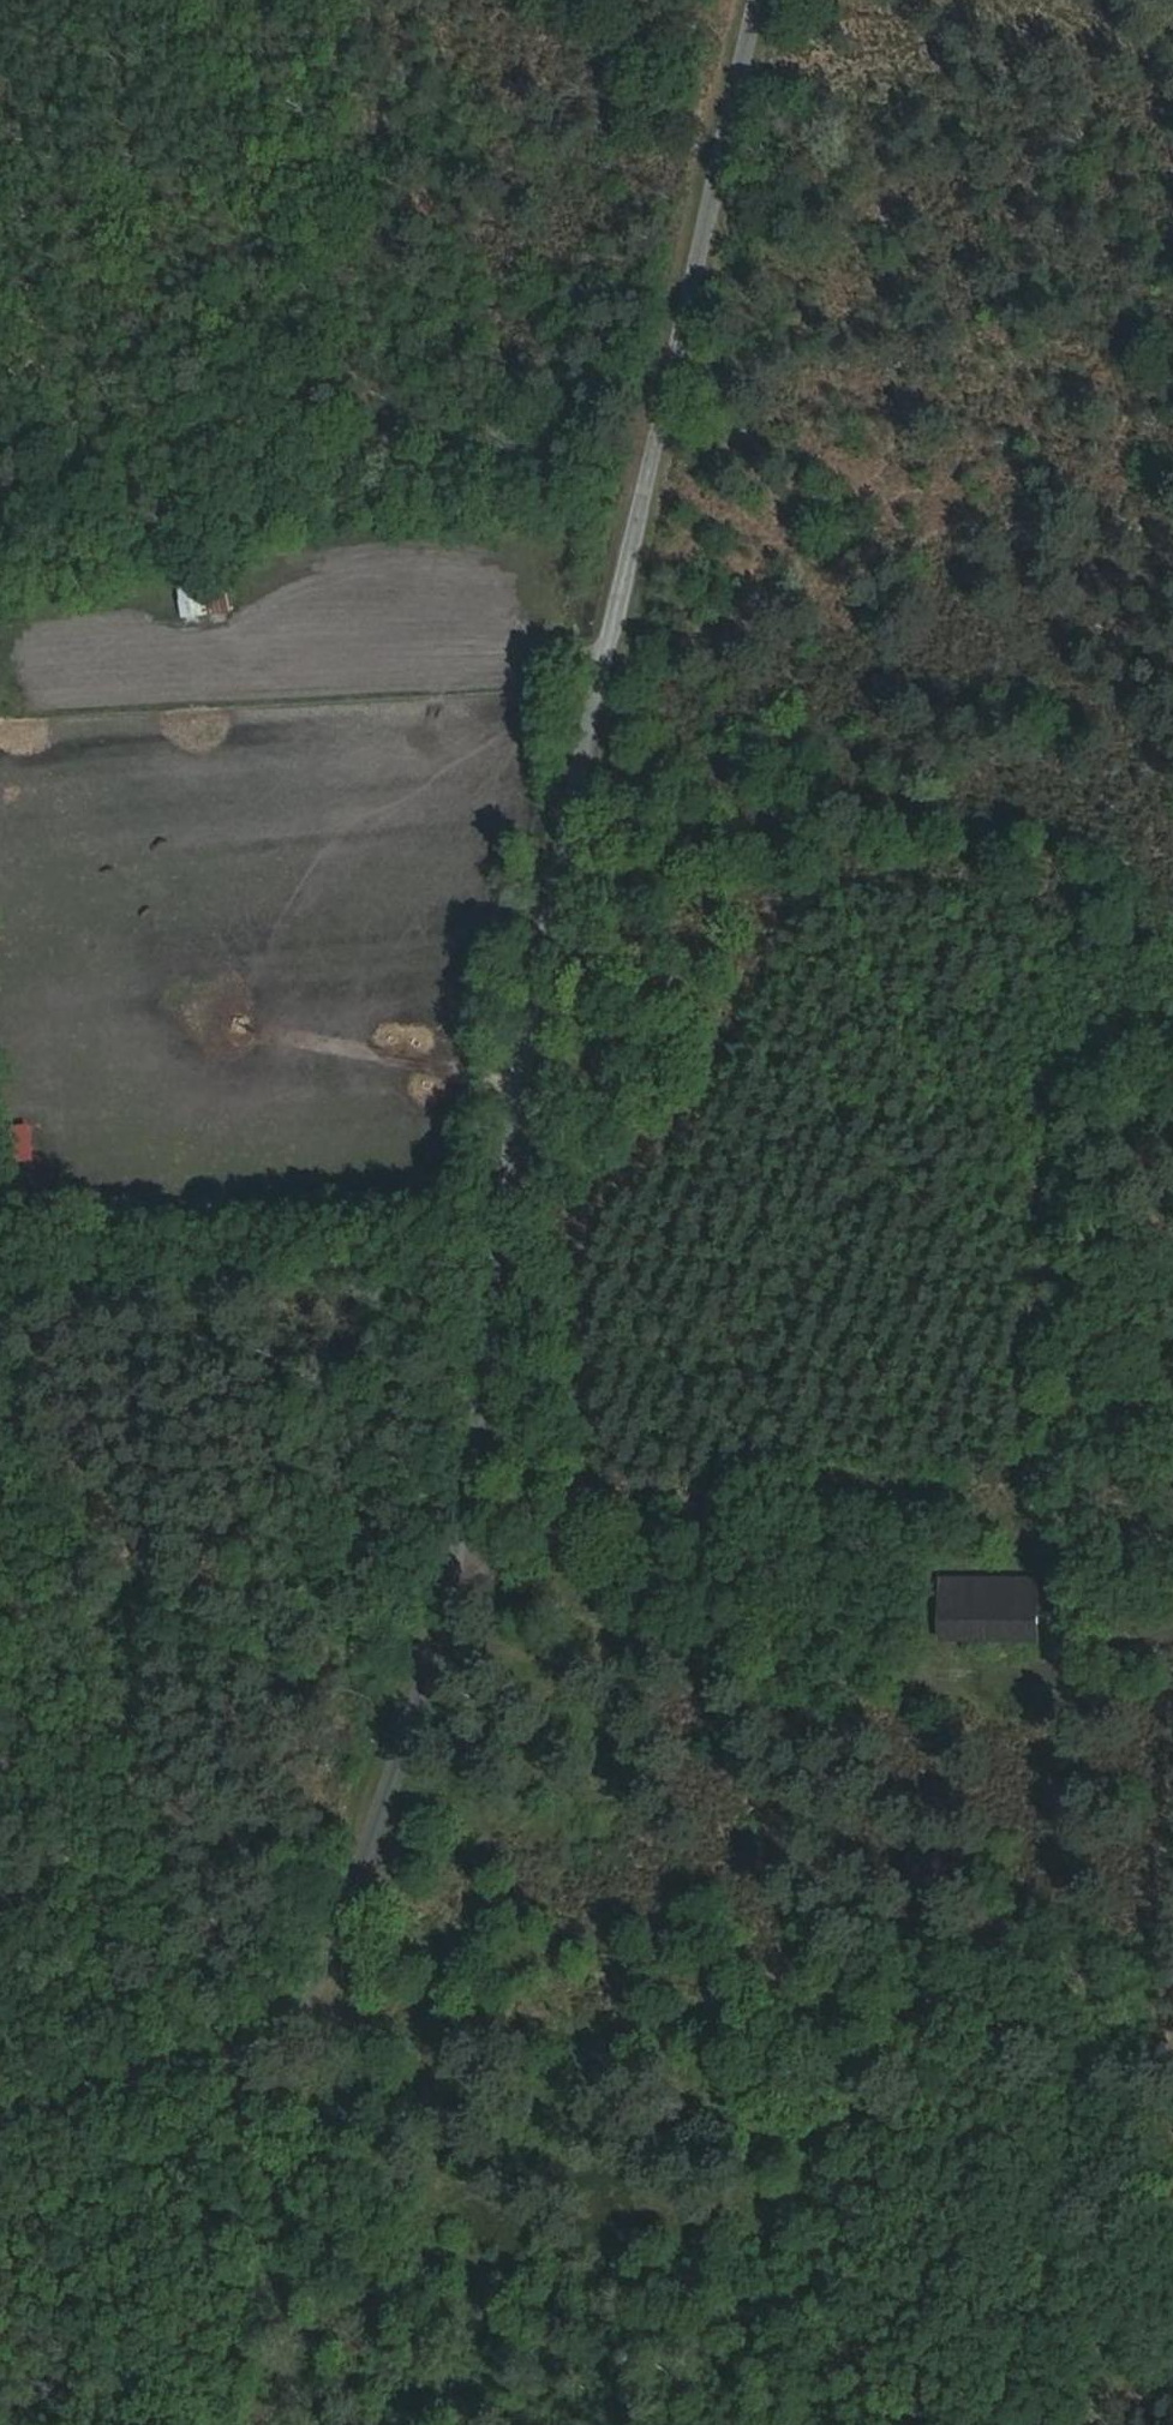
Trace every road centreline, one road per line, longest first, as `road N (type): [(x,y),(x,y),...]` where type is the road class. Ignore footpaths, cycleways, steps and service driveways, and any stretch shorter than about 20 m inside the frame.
road 1 (unclassified): [(756,0),(560,849),(489,1242),(454,1523),(327,1988),(239,2063),(0,2132)]
road 2 (track): [(454,1523),(495,1575),(596,1607),(684,1656),(910,1681),(1025,1675),(1172,1633)]

